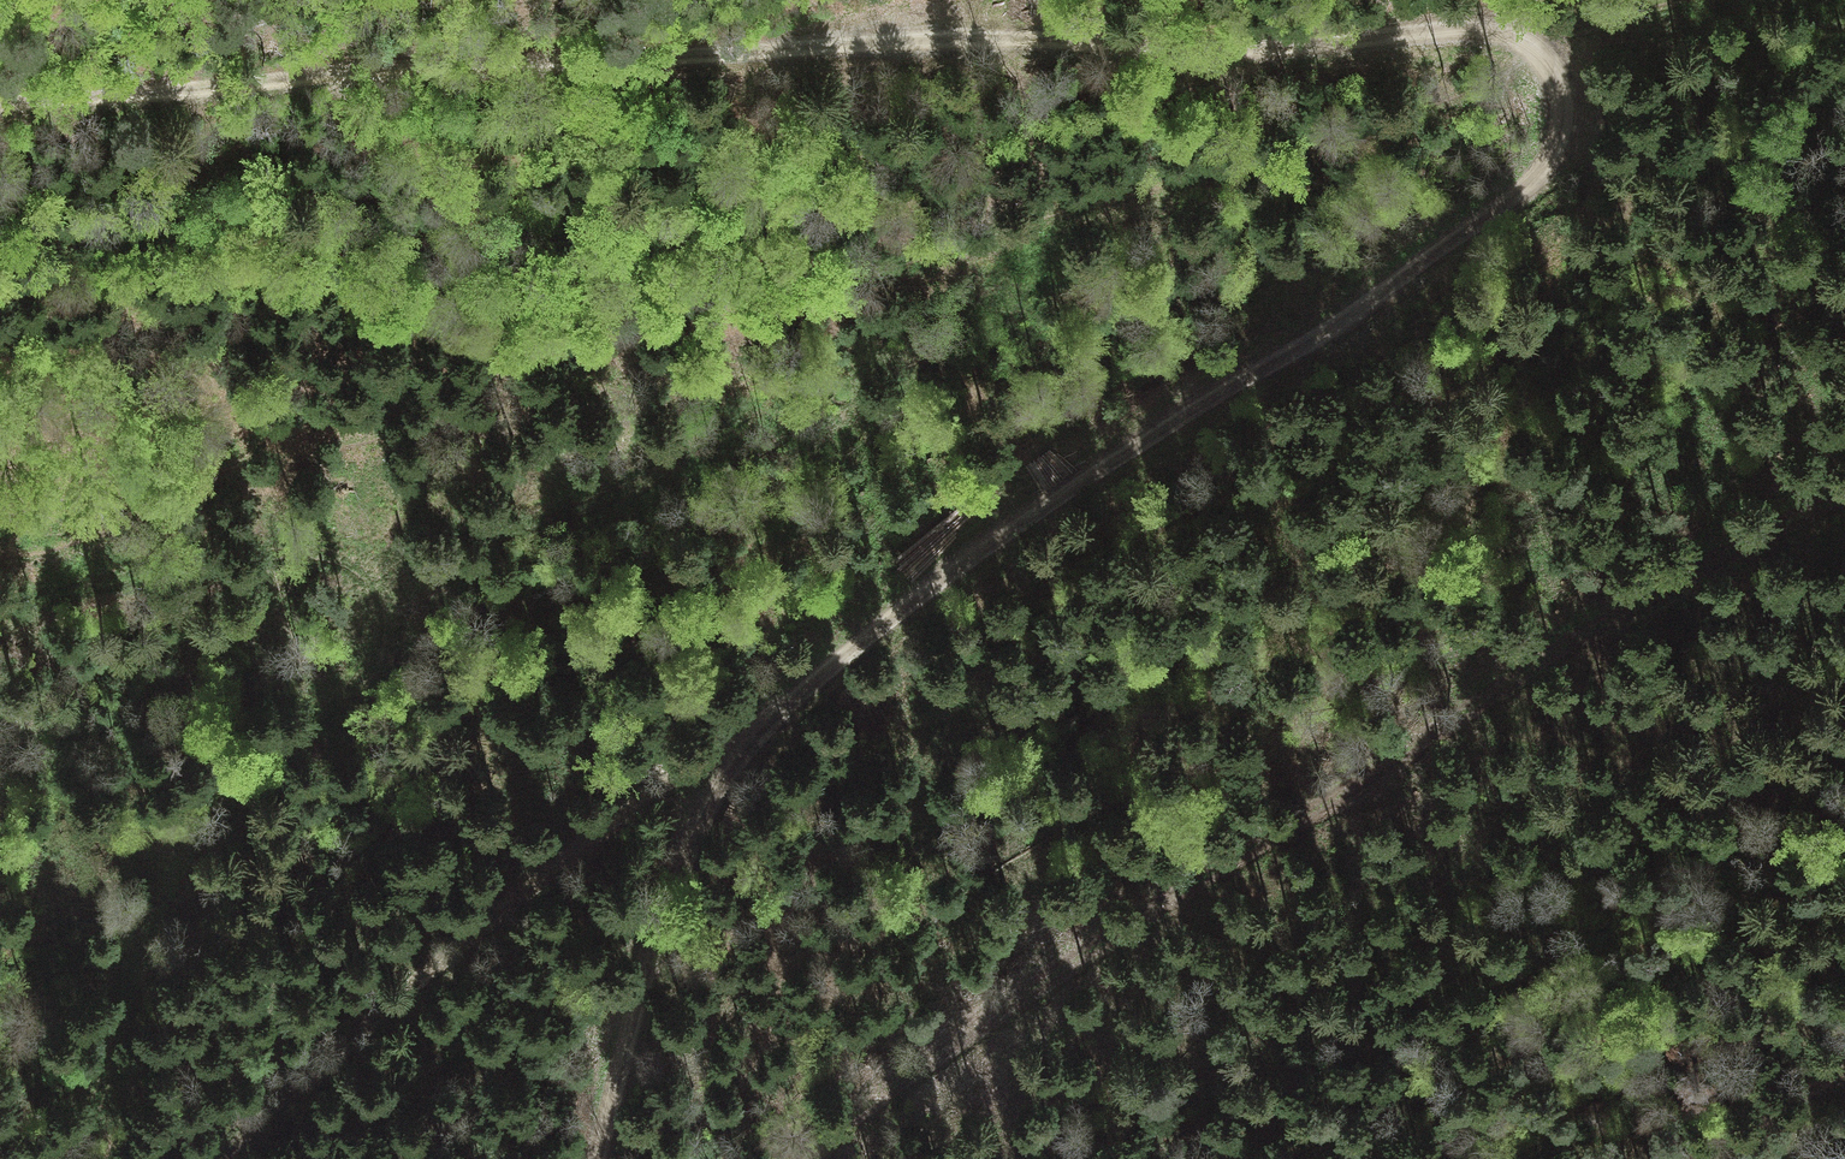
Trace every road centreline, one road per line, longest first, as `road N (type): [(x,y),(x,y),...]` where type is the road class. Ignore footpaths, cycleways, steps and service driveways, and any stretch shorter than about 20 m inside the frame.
road 1 (track): [(750,739),(805,679),(1016,524),(1507,198),(1568,138),(1564,78),(1551,56),(1486,25),(1289,48),(1181,49),(902,27),(697,55),(488,63),(0,105)]
road 2 (track): [(794,1158),(947,1045),(1530,668),(1844,492)]
road 3 (track): [(0,613),(180,563),(339,552),(376,566),(390,625),(374,665),(234,799),(186,867),(73,1158)]
road 4 (track): [(221,1158),(470,933),(596,838),(750,739)]
road 5 (track): [(592,1158),(657,912),(694,822),(750,739)]
road 6 (track): [(1844,1062),(1691,1158)]
road 7 (track): [(1538,48),(1659,0)]

